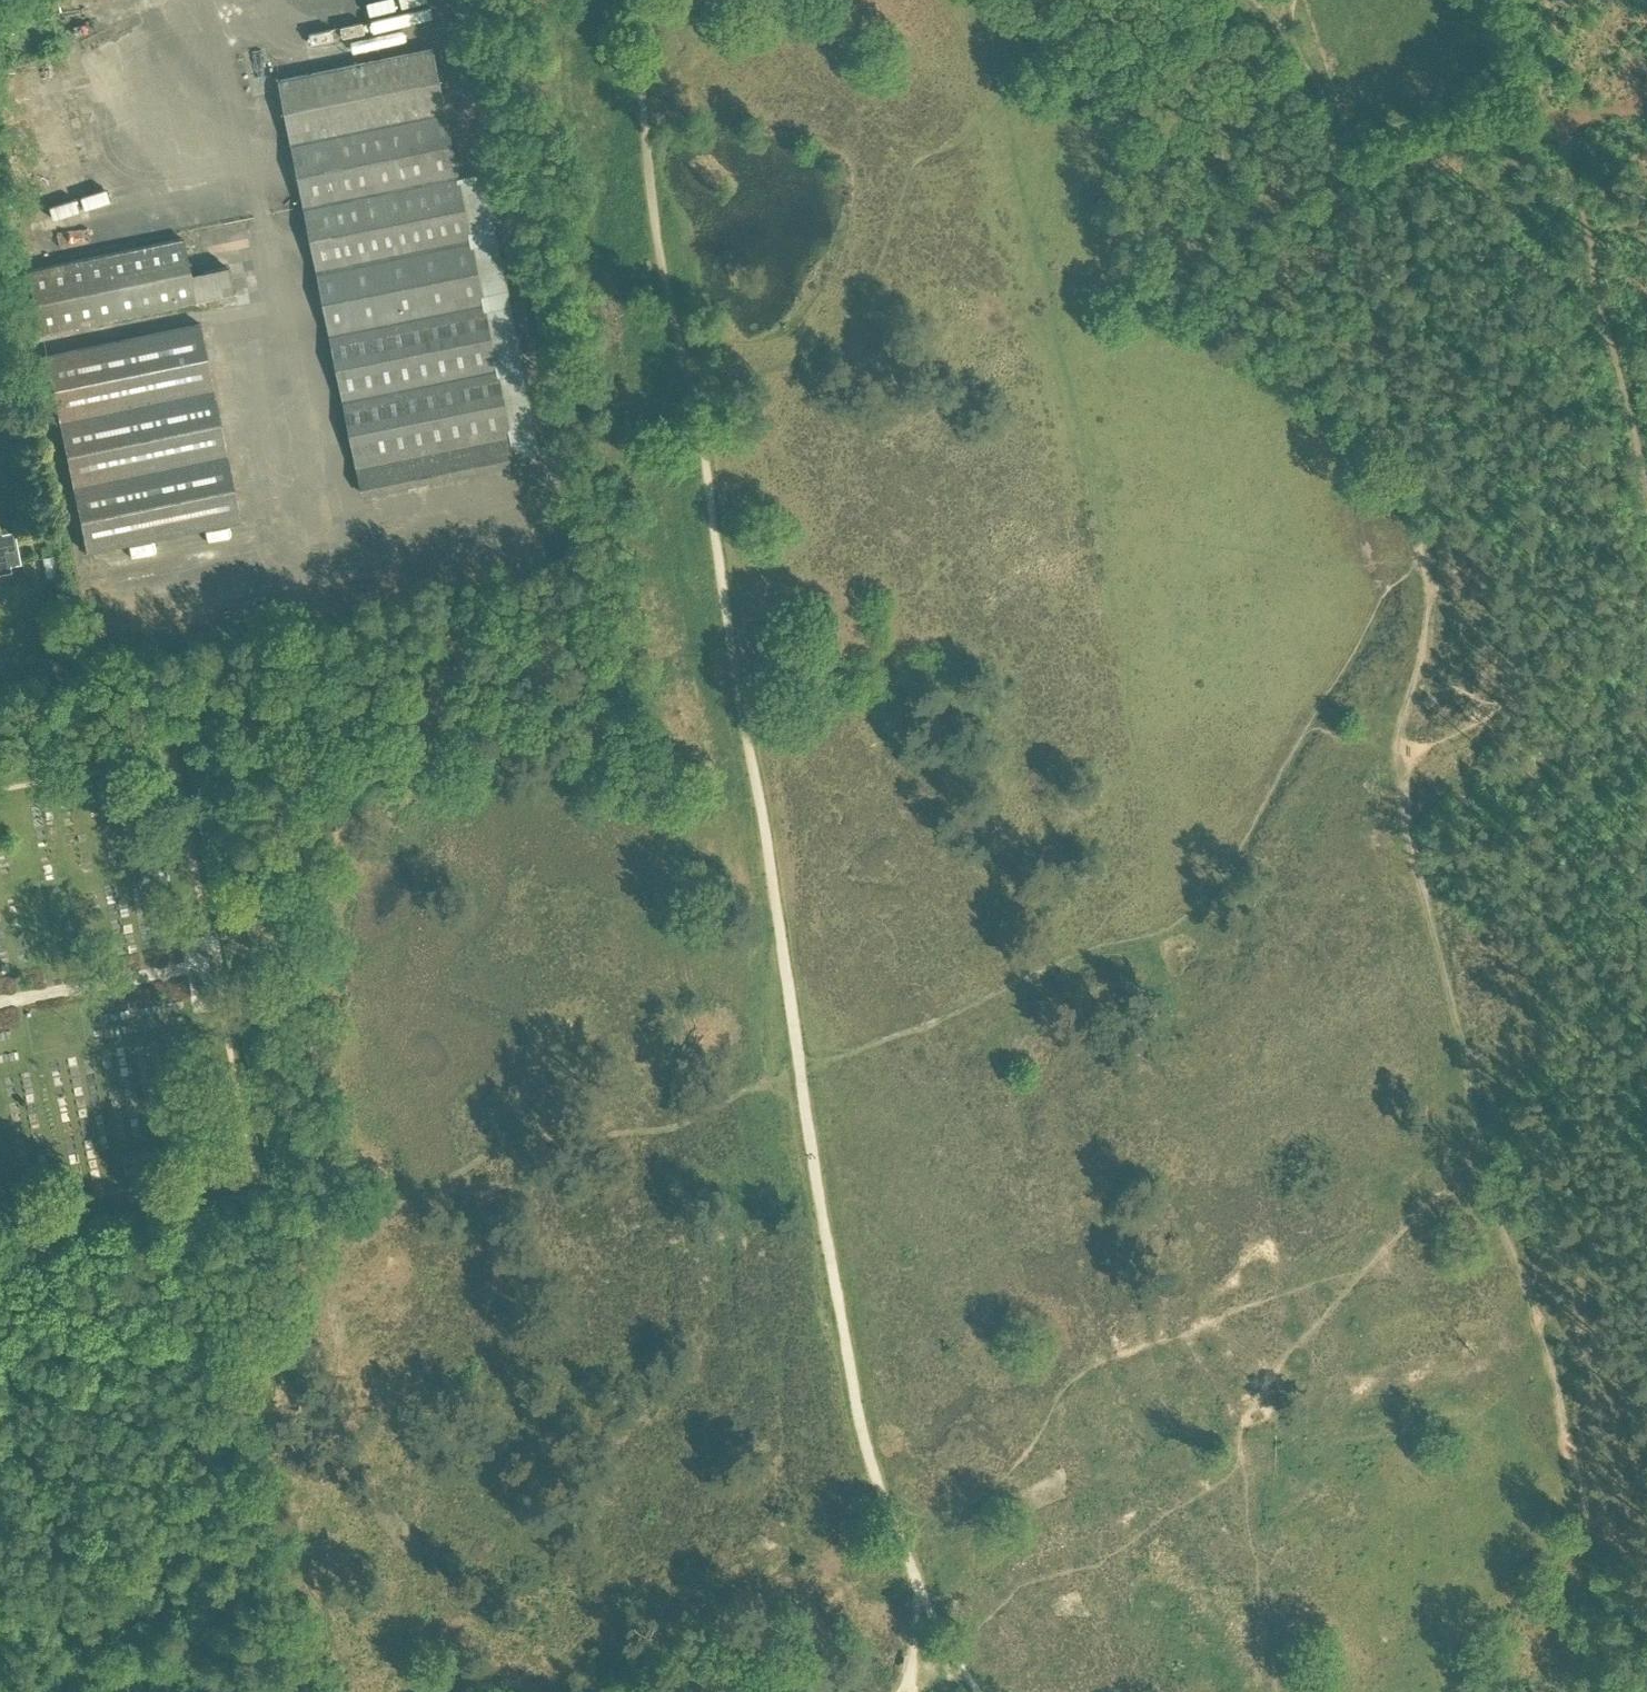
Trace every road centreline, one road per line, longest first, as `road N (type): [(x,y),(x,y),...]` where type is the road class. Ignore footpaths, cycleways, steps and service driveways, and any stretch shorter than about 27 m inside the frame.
road 1 (track): [(640,0),(651,196),(702,437),(854,1394),(884,1509),(978,1691)]

